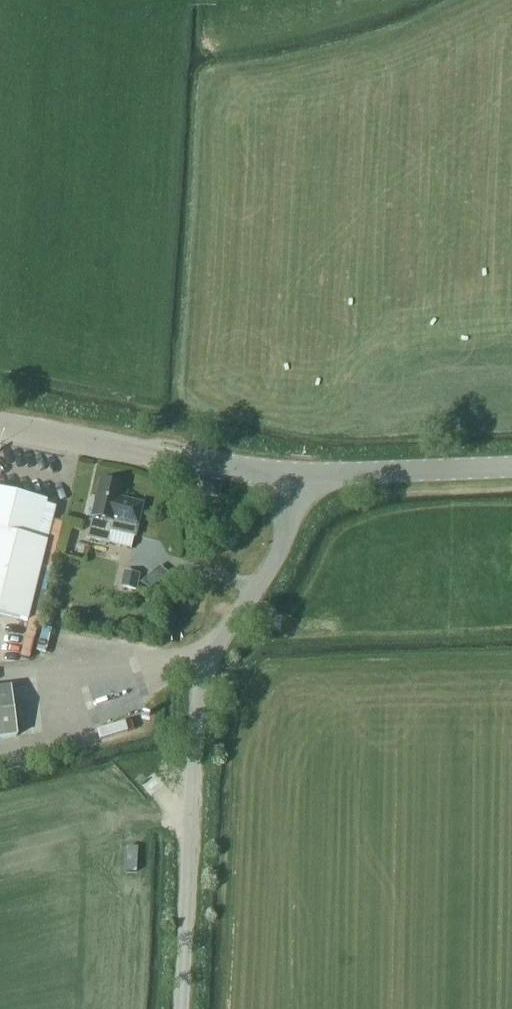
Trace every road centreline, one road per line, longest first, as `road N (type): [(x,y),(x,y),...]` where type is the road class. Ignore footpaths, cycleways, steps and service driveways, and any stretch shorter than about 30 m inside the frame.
road 1 (unclassified): [(182,1008),(203,688),(225,633),(276,560),(291,473)]
road 2 (tertiary): [(291,473),(0,425)]
road 3 (tertiary): [(291,473),(511,467)]

